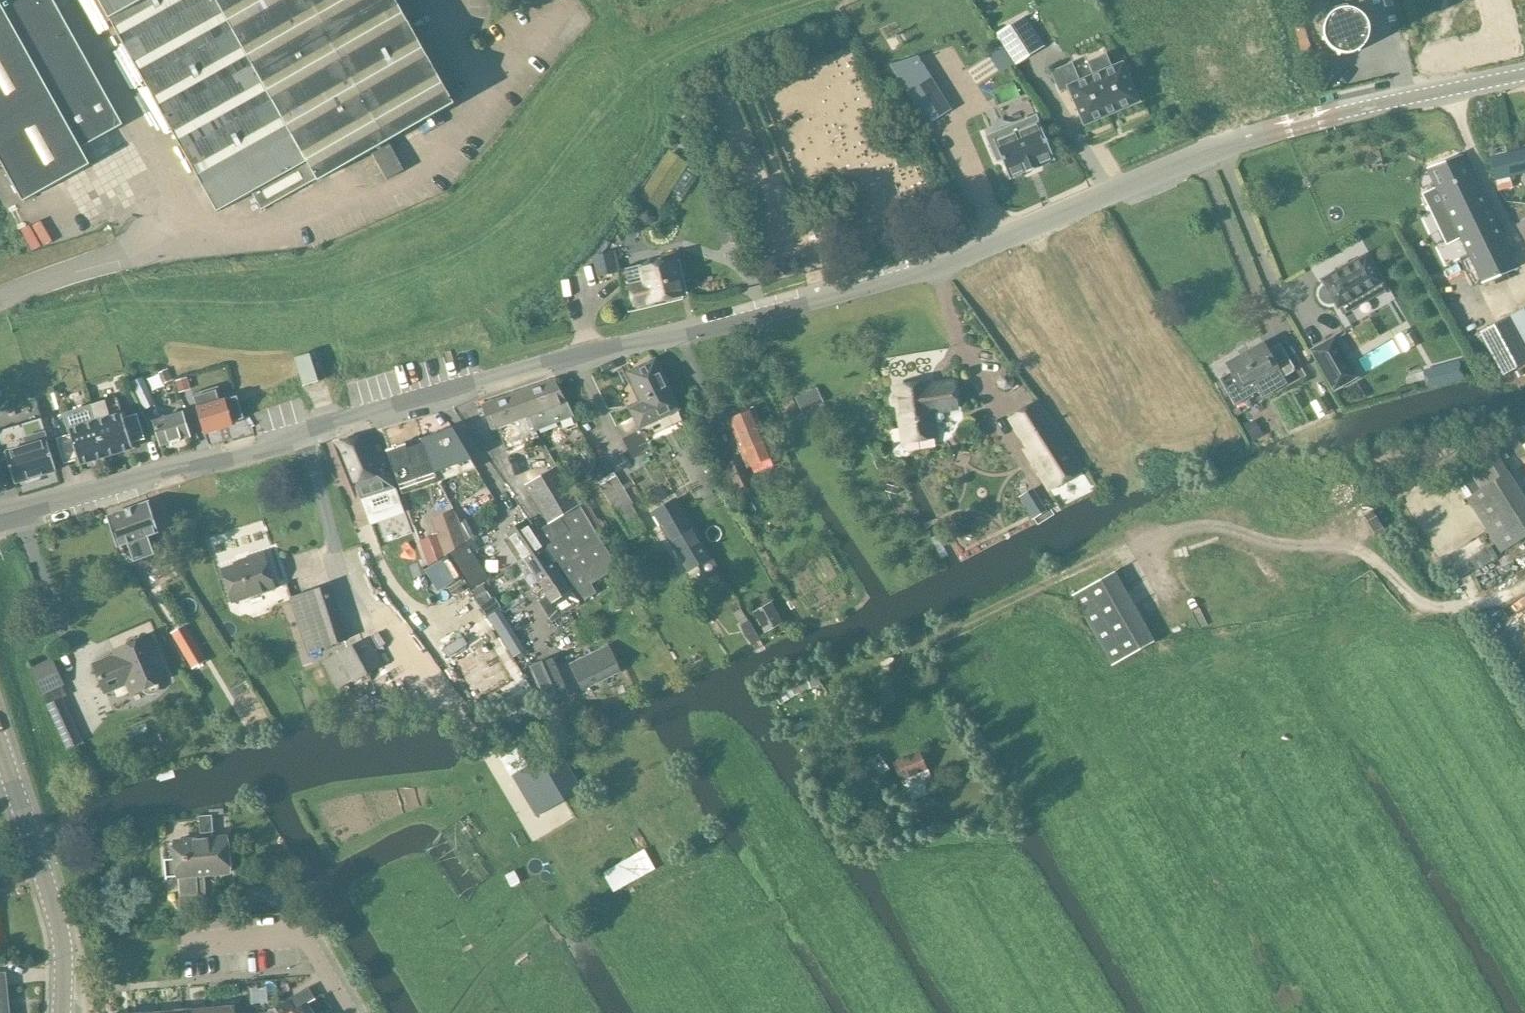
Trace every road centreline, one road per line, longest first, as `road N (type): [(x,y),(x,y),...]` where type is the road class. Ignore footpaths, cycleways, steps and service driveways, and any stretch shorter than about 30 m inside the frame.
road 1 (tertiary): [(0,518),(577,357),(855,292),(941,267),(1252,136),(1524,75)]
road 2 (tertiary): [(62,1012),(55,907),(0,743)]
road 3 (residential): [(350,1012),(301,935),(181,944)]
road 4 (track): [(1038,228),(1110,365)]

